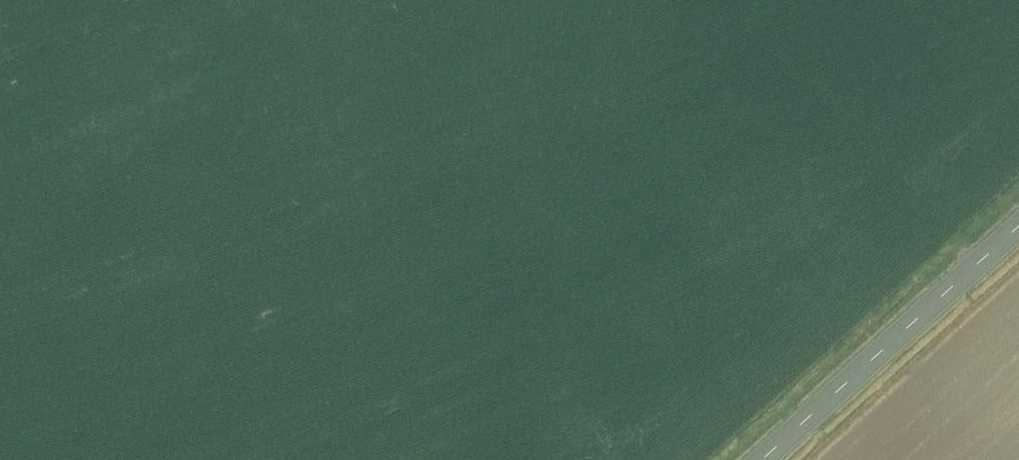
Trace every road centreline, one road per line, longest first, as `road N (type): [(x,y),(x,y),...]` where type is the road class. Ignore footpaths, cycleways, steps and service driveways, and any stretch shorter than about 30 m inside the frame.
road 1 (secondary): [(764,459),(1018,226)]

